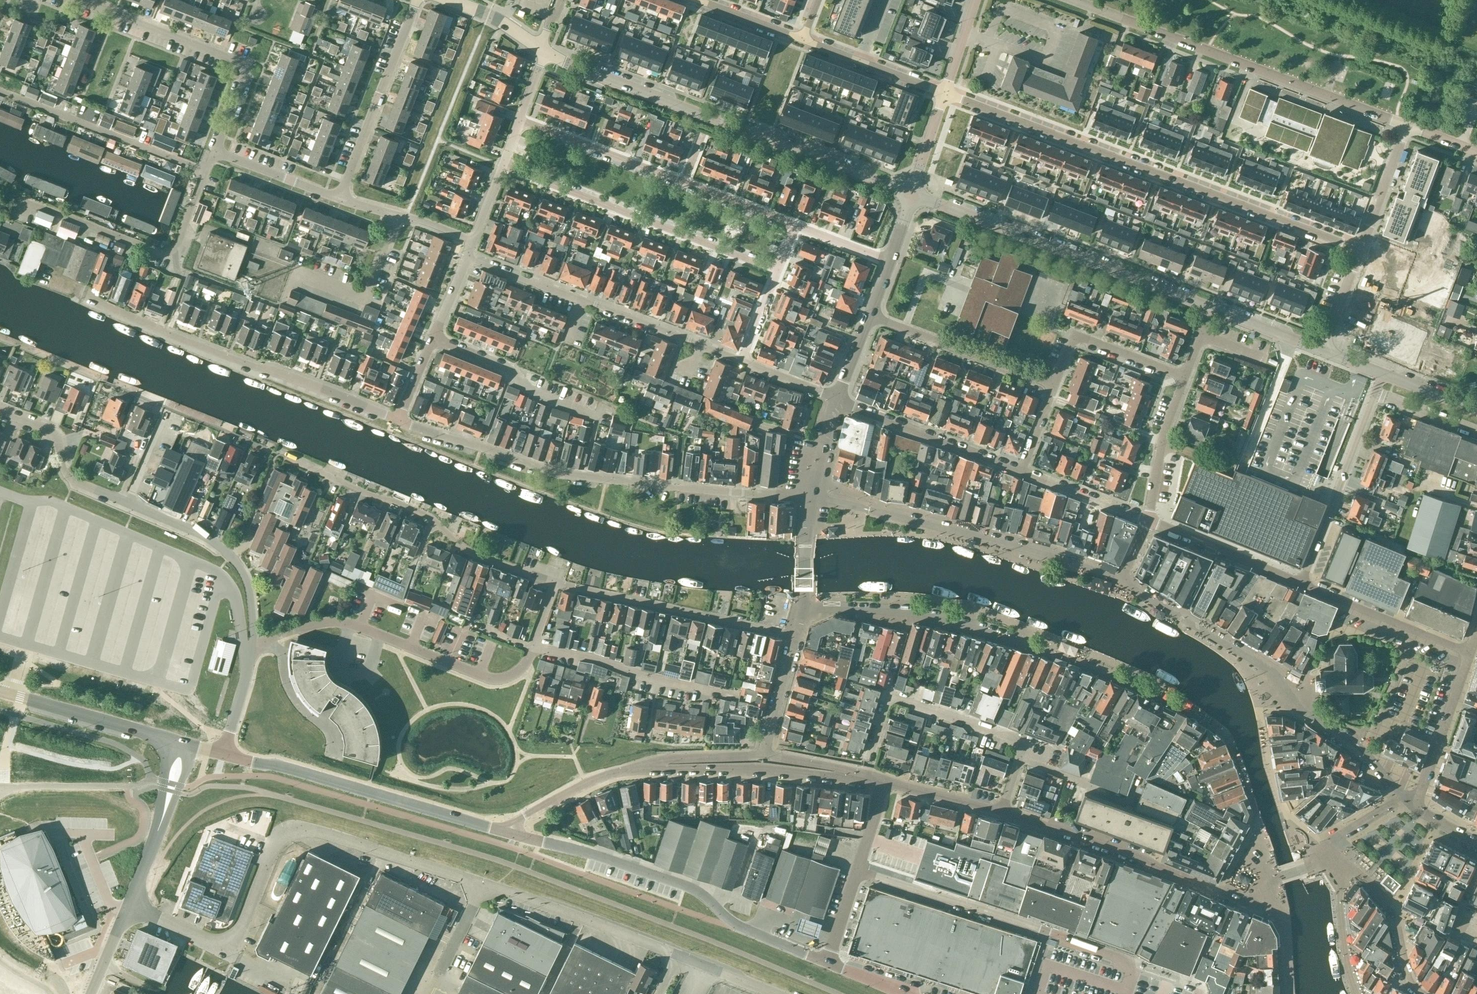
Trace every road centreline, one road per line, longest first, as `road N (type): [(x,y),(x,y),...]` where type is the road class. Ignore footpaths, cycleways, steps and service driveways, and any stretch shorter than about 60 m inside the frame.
road 1 (residential): [(943,94),(1360,250)]
road 2 (unclassified): [(483,884),(304,830),(279,843),(268,860),(229,951),(129,904)]
road 3 (residential): [(811,497),(548,471),(399,421)]
road 4 (residential): [(912,193),(545,52)]
road 5 (residential): [(249,657),(249,587),(231,557),(202,535),(72,479),(53,435),(0,410)]
road 6 (residential): [(1402,795),(1363,750),(1301,710),(1269,670),(1119,582)]
road 7 (residential): [(1407,126),(1073,0)]
road 8 (unclassified): [(826,962),(739,927),(691,888),(511,833)]
road 9 (residential): [(399,421),(81,294)]
road 10 (residential): [(1119,582),(1029,550),(811,497)]
road 11 (residential): [(1210,308),(912,193)]
road 12 (residential): [(533,648),(517,671),(492,678),(333,622),(271,637),(249,657)]
road 13 (residential): [(1125,993),(1126,961),(857,871)]
road 14 (unclassified): [(779,993),(483,884)]
road 15 (residential): [(555,582),(470,552),(429,516),(276,454)]
road 16 (tertiary): [(511,833),(223,754)]
road 17 (residential): [(779,269),(502,164)]
road 18 (residential): [(2,189),(166,252),(177,246),(205,171)]
road 19 (residential): [(214,153),(243,65),(83,0)]
road 20 (residential): [(796,635),(555,582)]
road 21 (residential): [(867,777),(638,769)]
road 22 (residential): [(1301,581),(1382,373)]
road 23 (residential): [(205,171),(0,90)]
road 24 (residential): [(341,199),(419,0)]
road 25 (residential): [(1194,881),(1002,811)]
road 26 (residential): [(608,408),(605,417),(533,389),(512,370),(434,338)]
road 27 (residential): [(837,399),(1021,471)]
road 28 (residential): [(1054,384),(870,316)]
road 29 (tertiary): [(183,743),(0,691)]
road 30 (residential): [(519,120),(690,185)]
road 31 (residential): [(1469,652),(1301,581)]
road 32 (residential): [(976,629),(914,612),(803,609)]
road 33 (residential): [(1054,384),(1074,335),(1185,376)]
road 34 (unclassified): [(129,904),(183,743)]
road 35 (residential): [(1301,581),(1149,520)]
road 36 (tertiary): [(1419,800),(1469,652)]
road 37 (residential): [(1346,866),(1390,905),(1409,980),(1423,993)]
road 38 (residential): [(1022,759),(1013,738),(888,696)]
road 39 (residential): [(638,769),(572,790),(519,819),(511,833)]
road 40 (residential): [(1141,780),(1132,803),(1022,759)]
road 41 (residential): [(473,240),(341,199)]
road 42 (residential): [(1021,471),(1149,520)]
road 43 (residential): [(341,199),(214,153)]
road 44 (residential): [(591,303),(466,258)]
road 45 (residential): [(1360,250),(1407,126)]
road 46 (residential): [(1346,866),(1339,905),(1356,993)]
road 47 (residential): [(765,756),(668,759),(638,769)]
road 48 (residential): [(765,756),(796,635)]
road 49 (residential): [(1002,811),(883,781)]
road 50 (unclassified): [(431,993),(483,884)]

